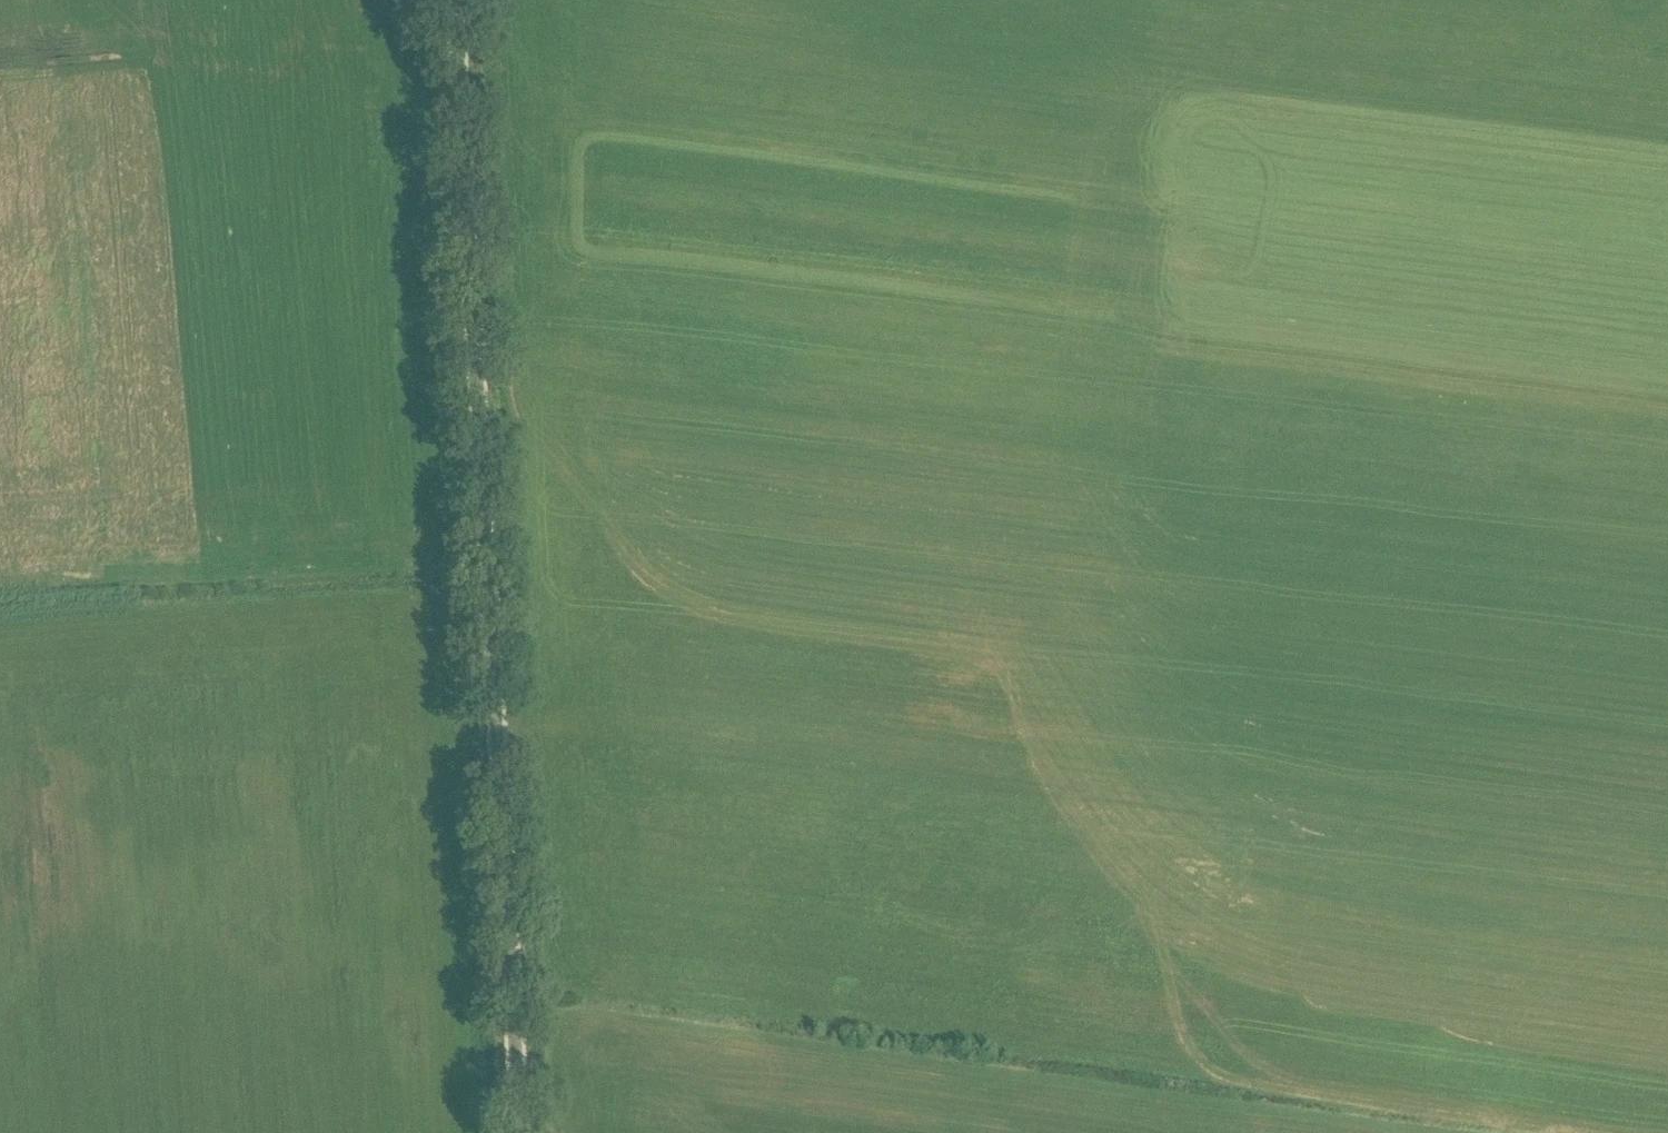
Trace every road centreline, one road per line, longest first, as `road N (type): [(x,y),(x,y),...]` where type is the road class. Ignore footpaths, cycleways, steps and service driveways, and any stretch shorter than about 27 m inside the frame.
road 1 (unclassified): [(519,1132),(455,0)]

